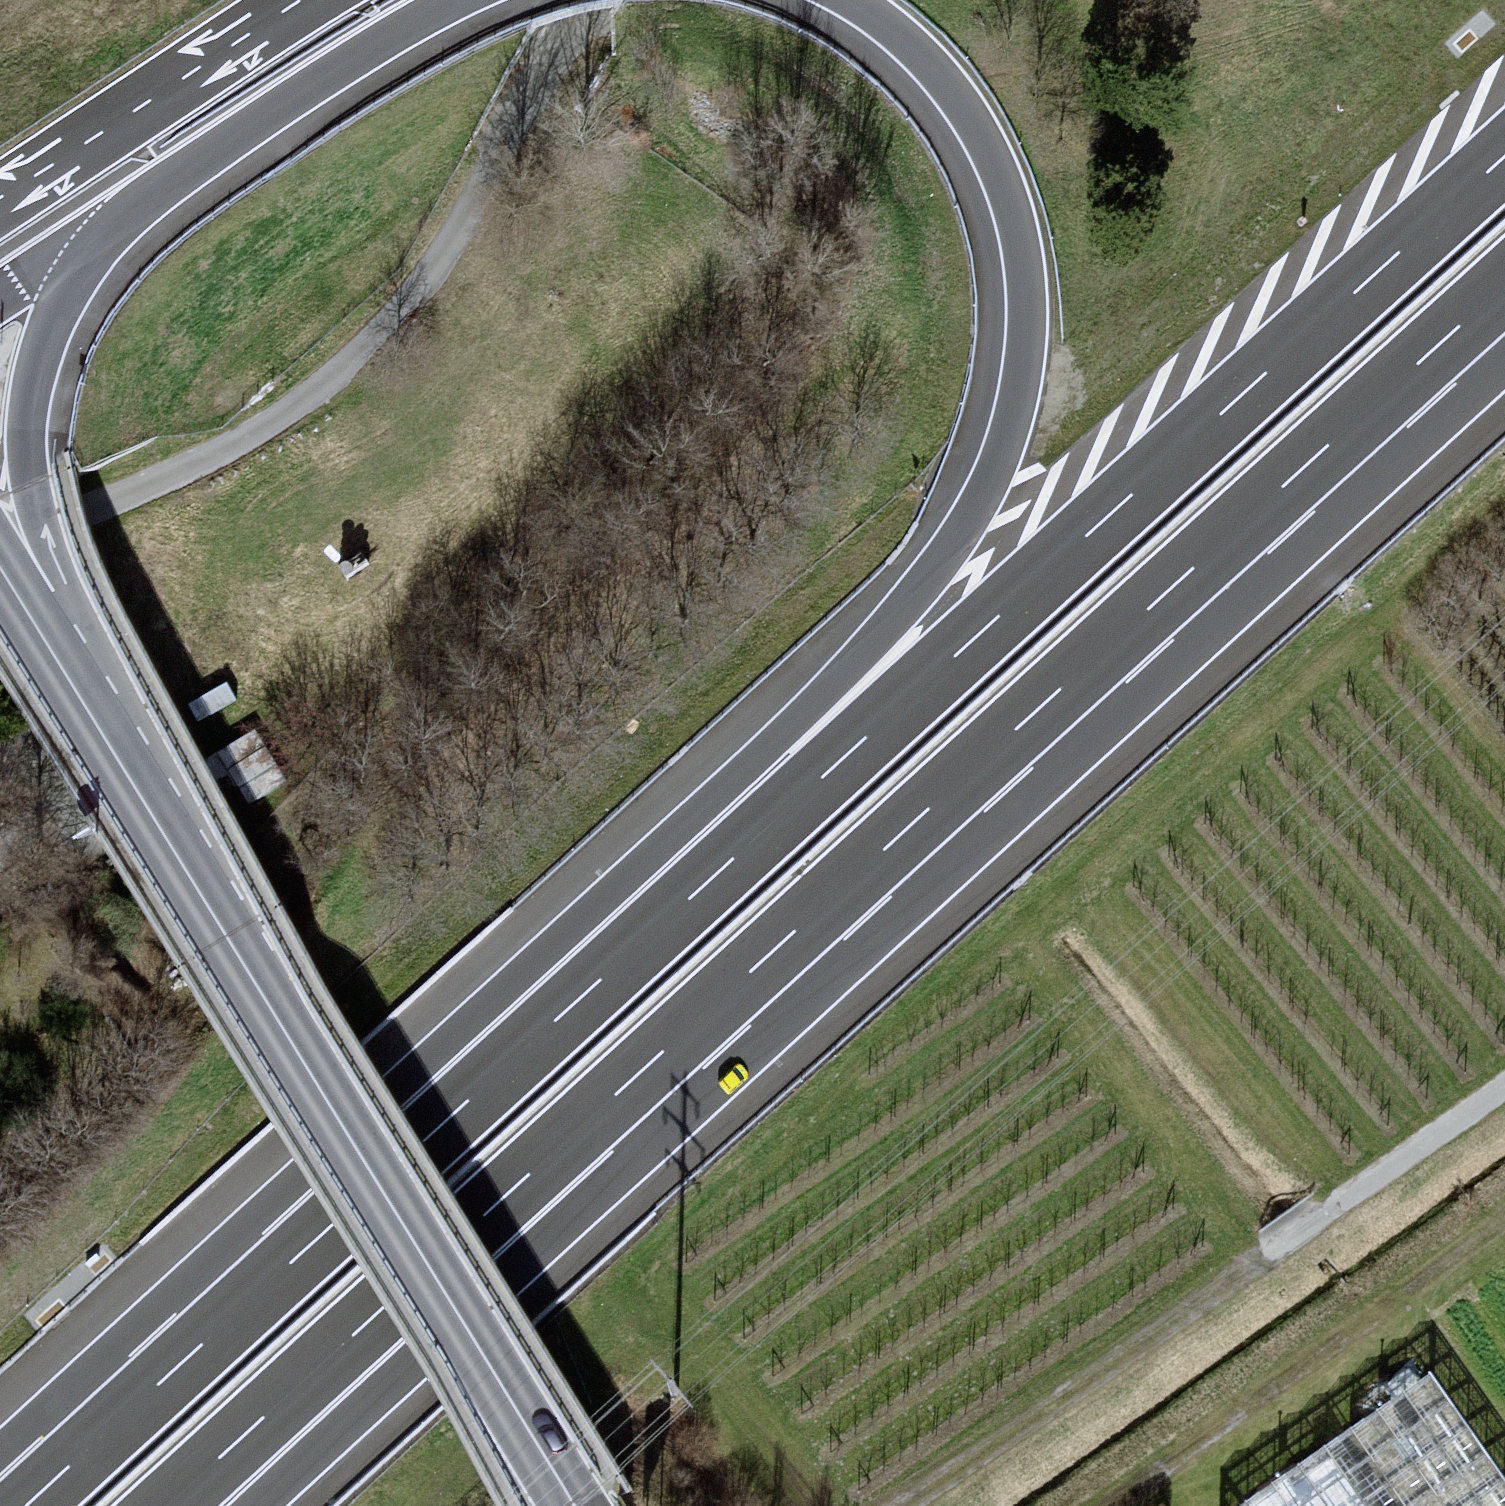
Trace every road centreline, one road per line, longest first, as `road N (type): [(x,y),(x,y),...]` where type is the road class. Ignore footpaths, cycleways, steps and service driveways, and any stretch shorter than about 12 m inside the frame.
road 1 (motorway): [(352,1339),(1504,291)]
road 2 (motorway): [(1504,158),(682,904)]
road 3 (motorway): [(839,0),(928,73),(984,159),(1019,287),(1013,388),(981,487),(934,569),(682,904)]
road 4 (motorway): [(682,904),(26,1505)]
road 5 (tertiary): [(113,749),(573,1505)]
road 6 (unclassified): [(581,0),(430,282),(260,417),(92,512),(0,550)]
road 7 (unclassified): [(1504,1084),(907,1505)]
road 8 (motorway): [(113,749),(51,560),(27,449),(32,391),(51,326),(117,227)]
road 9 (track): [(1504,1224),(1110,1505)]
road 10 (motorway): [(117,227),(368,56),(471,0)]
road 11 (motorway): [(301,0),(0,197)]
road 12 (motorway): [(169,1505),(352,1339)]
road 13 (tertiary): [(0,567),(113,749)]
road 14 (motorway): [(225,1505),(352,1339)]
road 15 (motorway): [(0,297),(117,227)]

